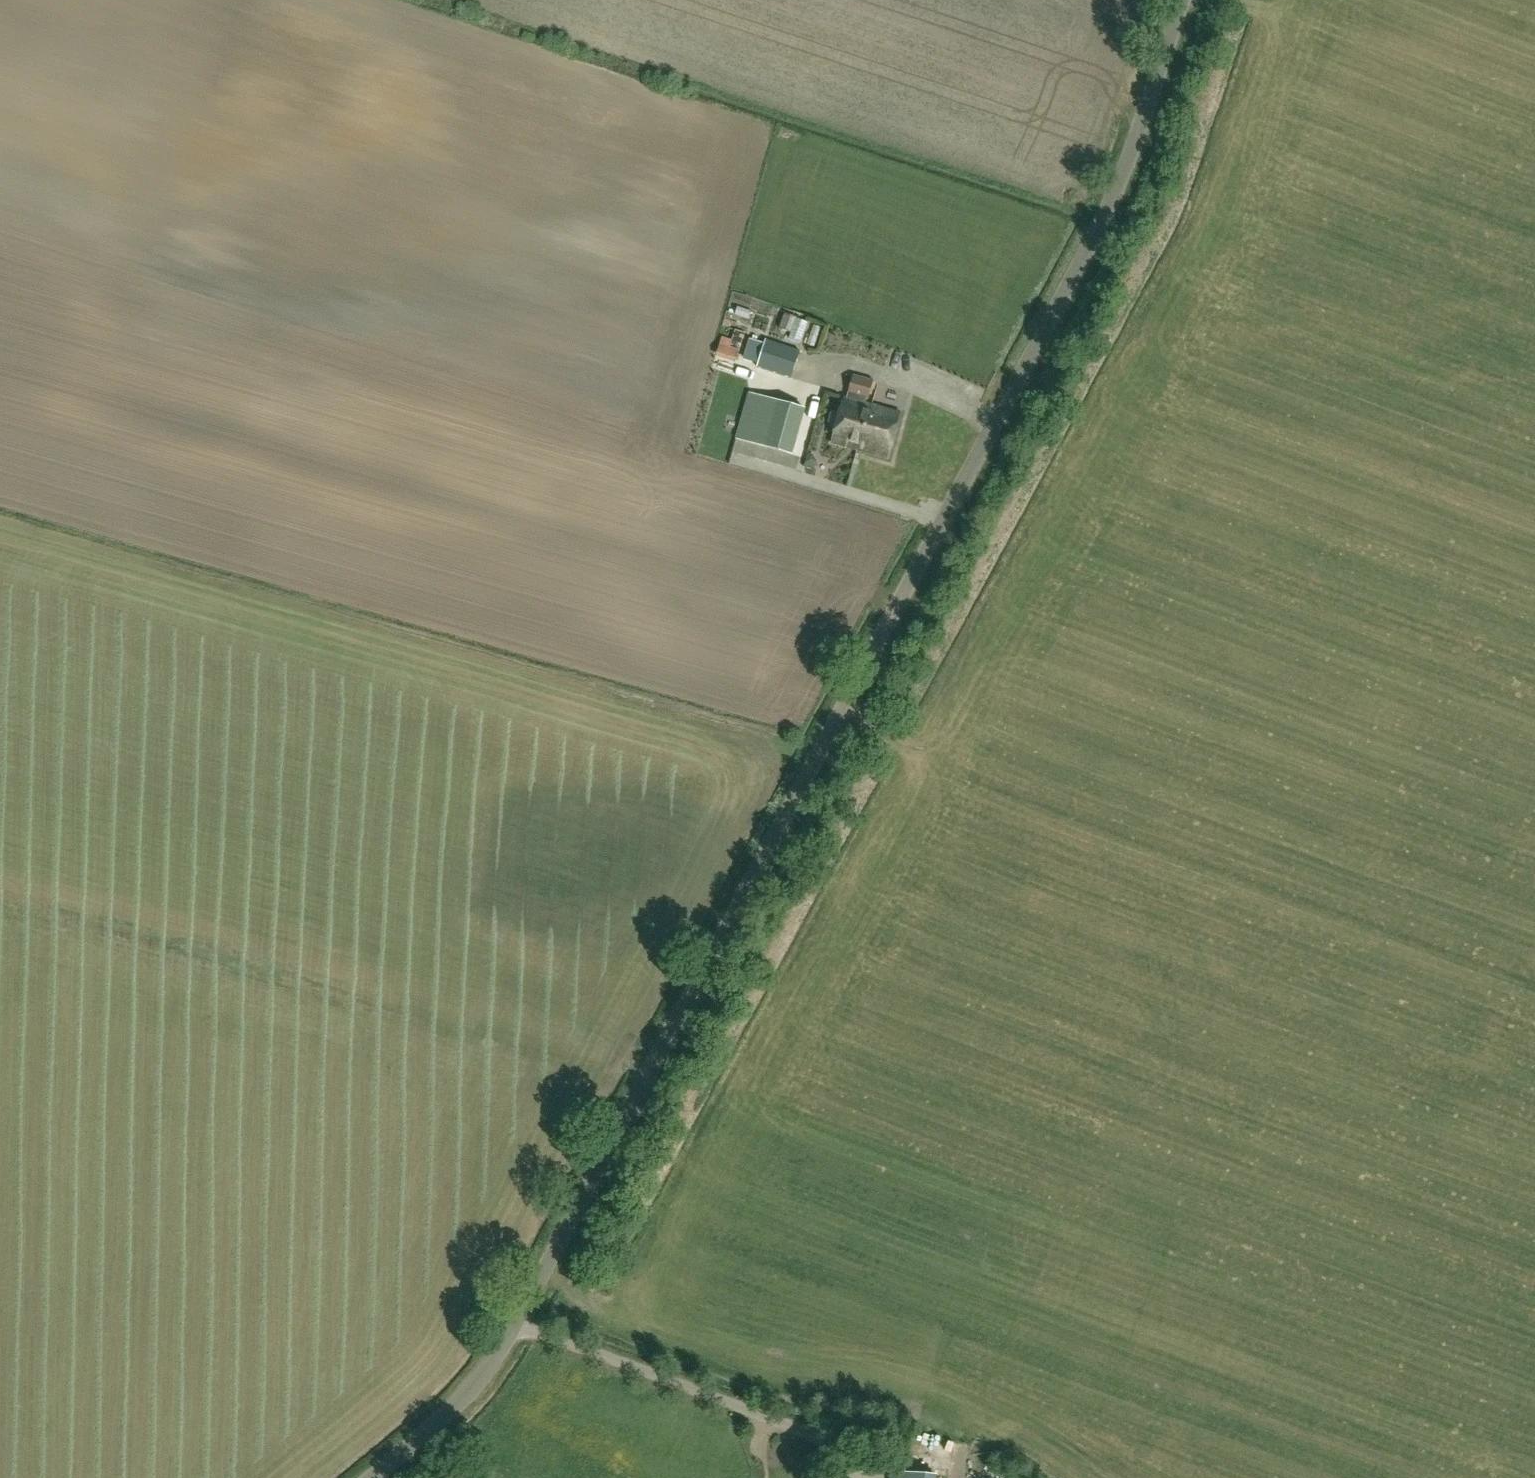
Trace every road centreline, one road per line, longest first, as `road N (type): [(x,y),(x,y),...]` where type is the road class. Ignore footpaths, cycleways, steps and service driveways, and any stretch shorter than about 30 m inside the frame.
road 1 (unclassified): [(372,1477),(475,1394),(513,1344),(1133,165),(1186,0)]

